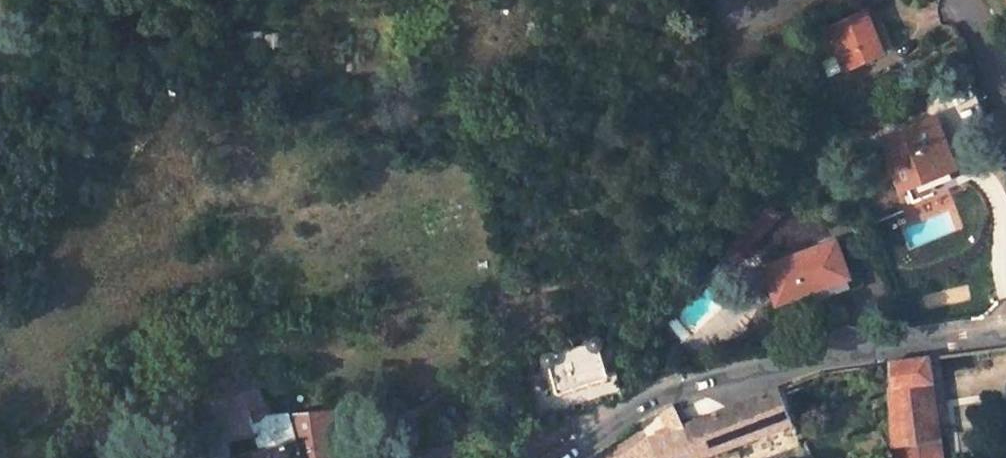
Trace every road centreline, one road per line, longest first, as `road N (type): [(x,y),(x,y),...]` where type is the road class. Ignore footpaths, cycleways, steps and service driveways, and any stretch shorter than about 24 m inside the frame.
road 1 (residential): [(564,457),(657,394),(873,343),(1005,330)]

